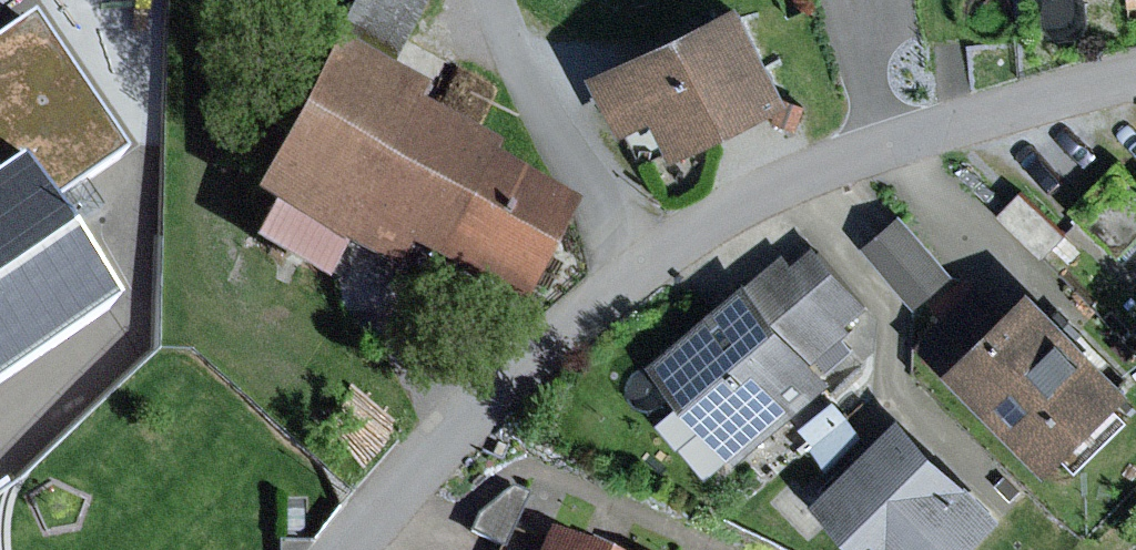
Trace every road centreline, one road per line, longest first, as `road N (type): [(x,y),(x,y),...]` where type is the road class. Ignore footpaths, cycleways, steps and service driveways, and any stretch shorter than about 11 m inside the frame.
road 1 (residential): [(350,549),(483,409),(643,269),(805,177),(960,123),(1135,77)]
road 2 (track): [(643,269),(551,131),(496,0)]

